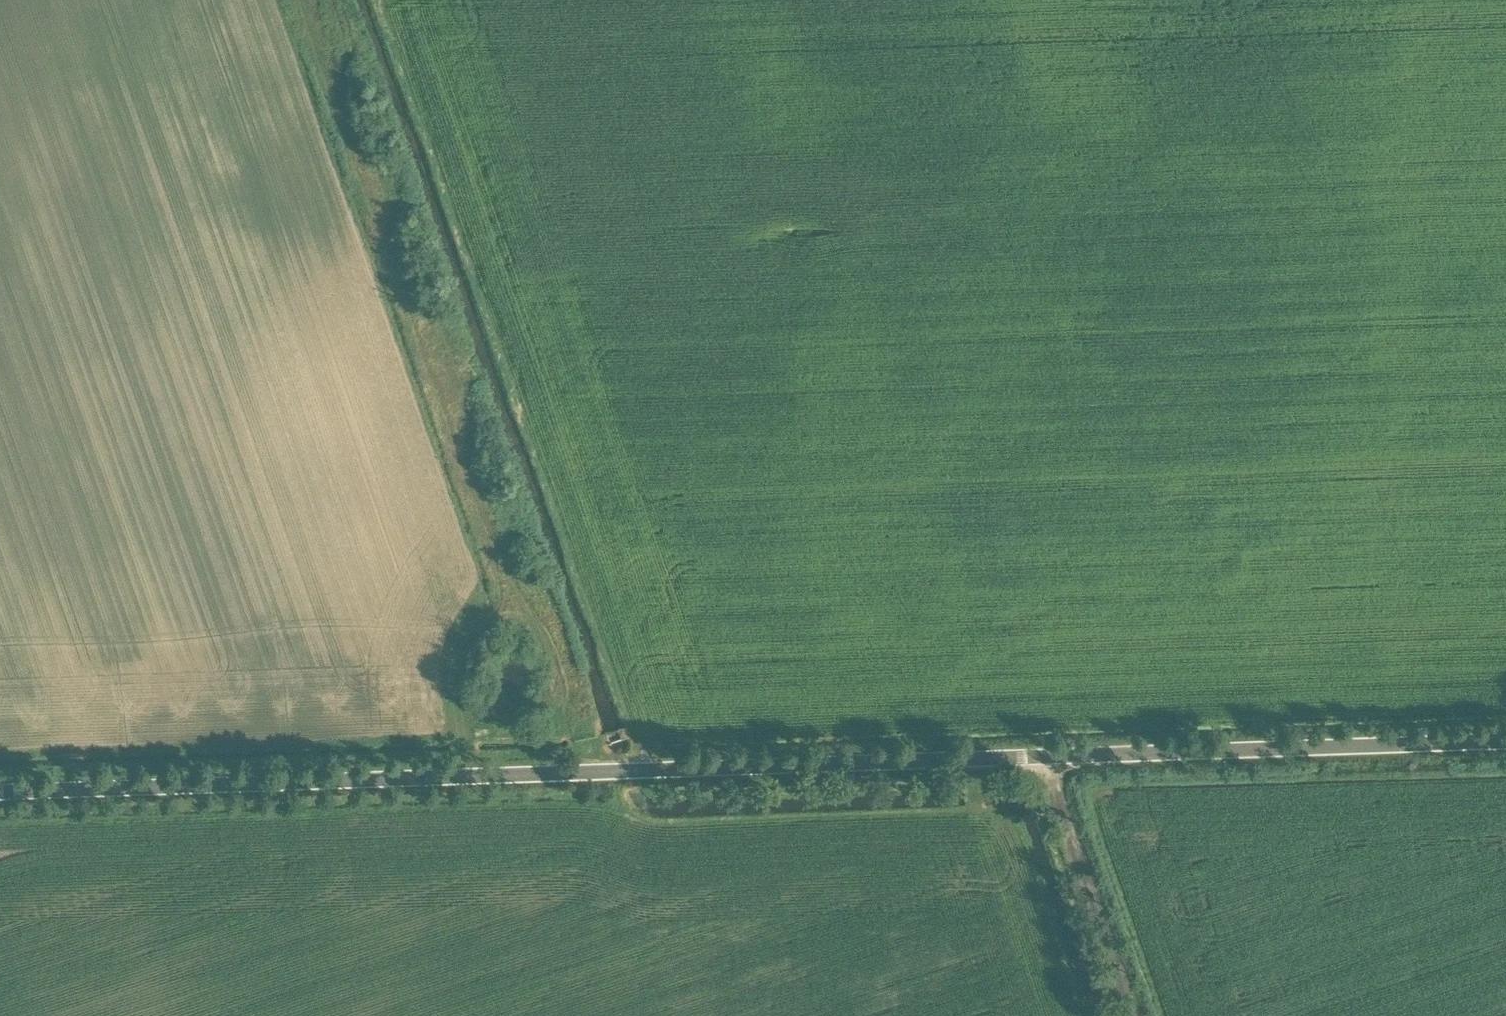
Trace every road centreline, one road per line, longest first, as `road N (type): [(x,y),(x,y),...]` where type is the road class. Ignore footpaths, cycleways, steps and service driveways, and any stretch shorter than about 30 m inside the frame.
road 1 (unclassified): [(0,797),(1505,747)]
road 2 (track): [(1033,761),(1069,823),(1134,1015)]

